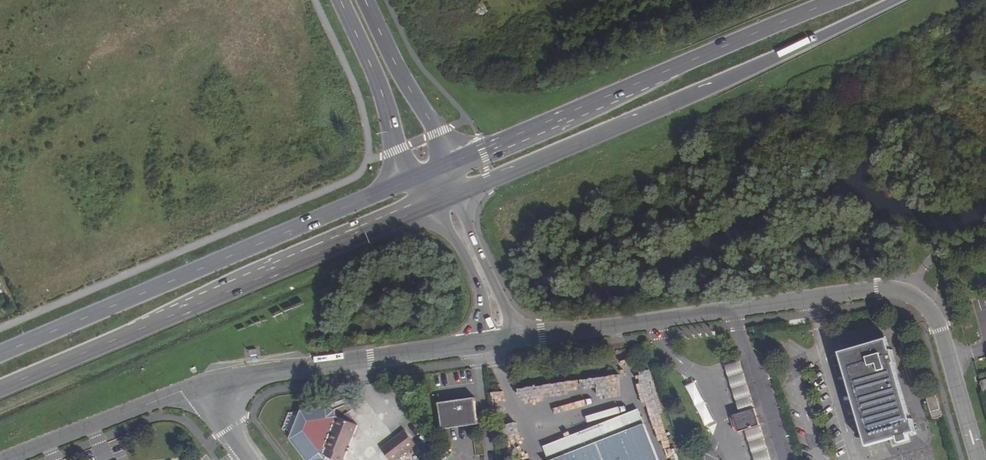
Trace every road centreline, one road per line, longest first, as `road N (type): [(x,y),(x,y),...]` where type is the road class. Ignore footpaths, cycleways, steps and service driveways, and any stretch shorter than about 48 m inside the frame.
road 1 (unclassified): [(504,342),(876,289),(901,294),(939,330),(977,459)]
road 2 (primary): [(444,200),(896,0)]
road 3 (primary): [(428,174),(0,354)]
road 4 (tertiary): [(146,327),(175,304),(419,196),(428,174)]
road 5 (primary): [(146,327),(444,200)]
road 6 (unclassified): [(221,385),(504,342)]
road 7 (tertiary): [(666,71),(653,86),(455,176),(444,200)]
road 8 (primary): [(666,71),(428,174)]
road 9 (unclassified): [(6,459),(181,391),(221,385)]
road 10 (tertiary): [(340,0),(397,149),(428,174)]
road 11 (tertiary): [(428,174),(438,132),(365,0)]
road 12 (primary): [(837,0),(666,71)]
road 13 (unclassified): [(504,342),(513,324),(503,301),(465,215),(444,200)]
road 14 (unclassified): [(444,200),(443,219),(476,281),(489,331),(504,342)]
road 15 (primary): [(0,389),(146,327)]

